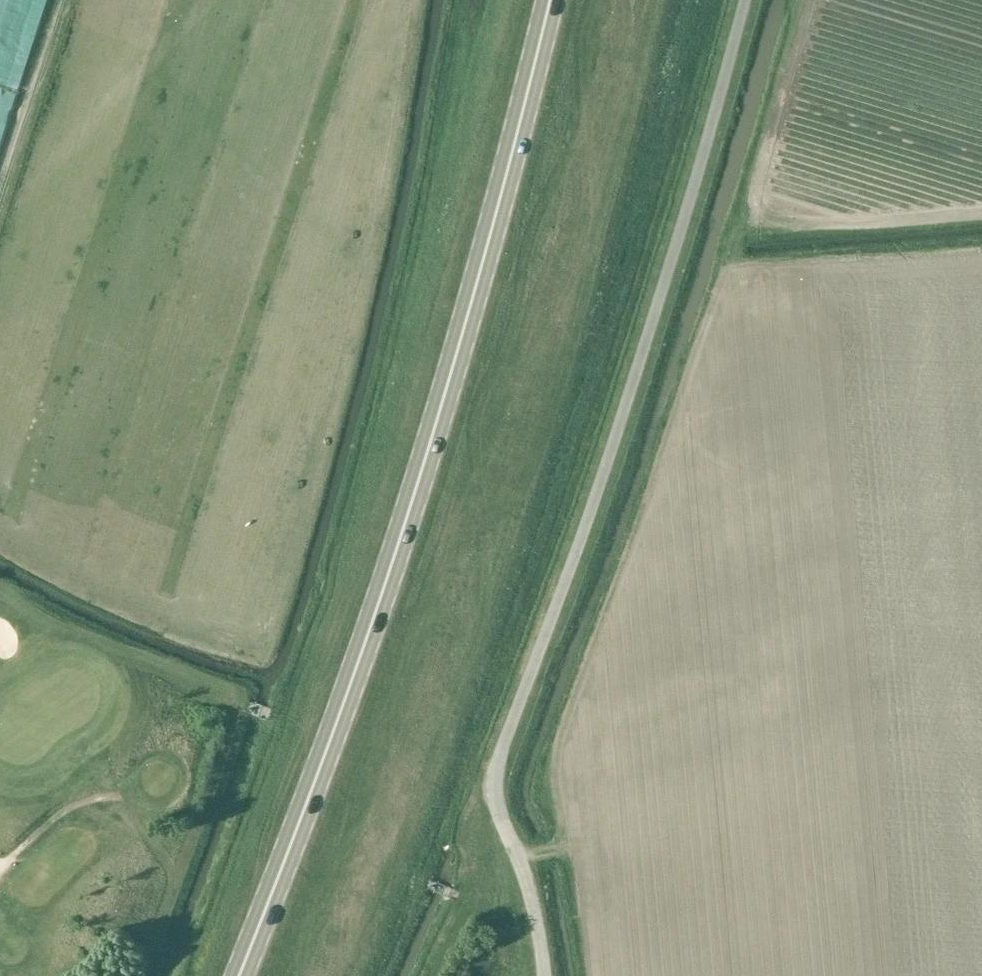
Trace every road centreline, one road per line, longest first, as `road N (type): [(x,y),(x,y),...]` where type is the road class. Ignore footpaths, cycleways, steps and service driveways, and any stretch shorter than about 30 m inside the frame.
road 1 (primary): [(242,975),(402,551),(553,0)]

